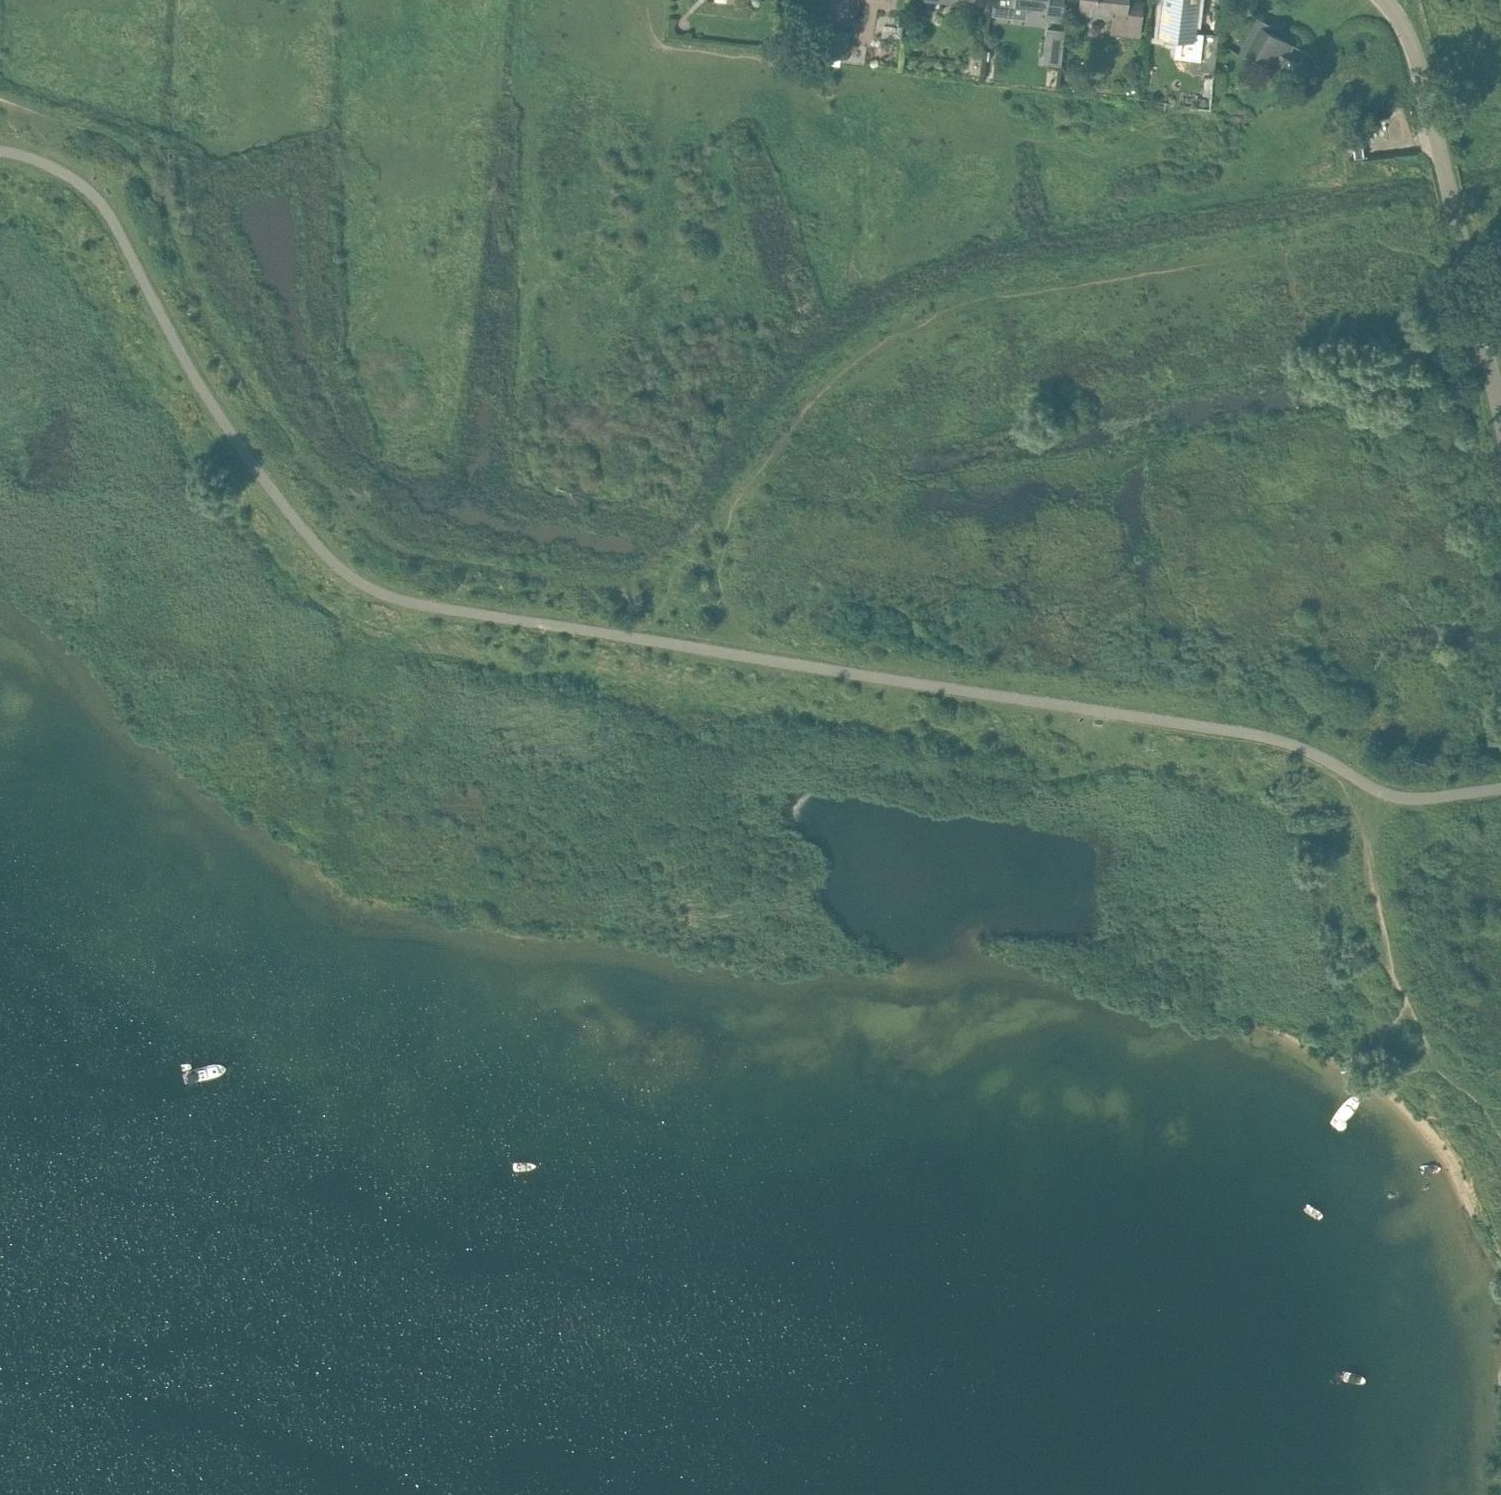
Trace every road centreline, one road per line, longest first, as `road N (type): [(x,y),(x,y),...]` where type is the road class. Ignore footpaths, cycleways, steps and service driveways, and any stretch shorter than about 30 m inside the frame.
road 1 (tertiary): [(1500,413),(1416,54),(1386,0)]

